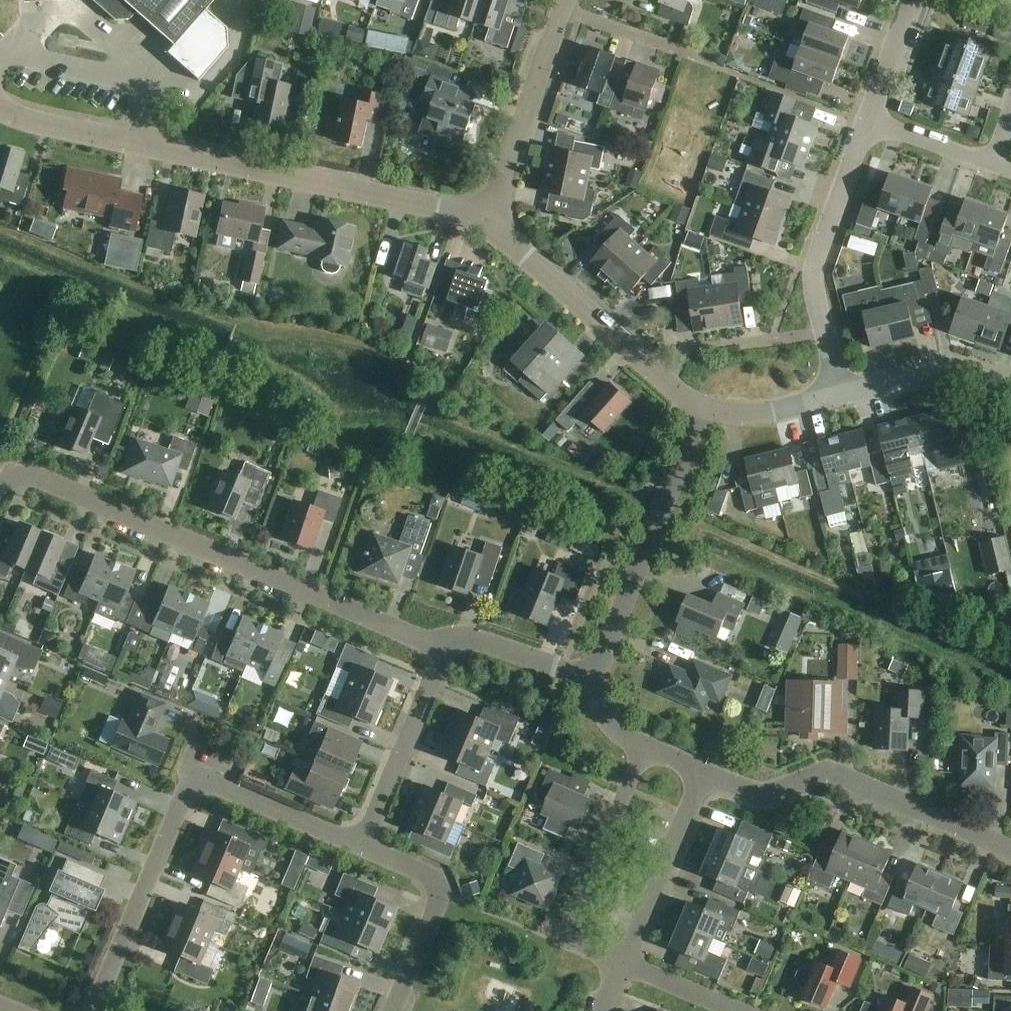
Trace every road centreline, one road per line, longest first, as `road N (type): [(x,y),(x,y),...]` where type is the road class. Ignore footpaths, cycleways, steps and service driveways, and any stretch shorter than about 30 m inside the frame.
road 1 (residential): [(489,219),(0,108)]
road 2 (residential): [(440,640),(414,637),(15,469),(0,490)]
road 3 (residential): [(92,1010),(193,775),(363,847)]
road 4 (residential): [(1010,850),(827,770),(763,793),(704,771)]
road 5 (residential): [(594,679),(703,406)]
road 6 (residential): [(838,396),(813,278),(867,120)]
road 7 (residential): [(703,406),(674,389),(489,219)]
road 8 (residential): [(622,964),(564,941),(645,746)]
road 9 (residential): [(393,1010),(442,894),(436,879),(363,847)]
road 10 (residential): [(363,847),(435,674),(440,640)]
road 11 (residential): [(489,219),(562,10)]
road 12 (residential): [(704,771),(622,964)]
road 13 (residential): [(1010,389),(944,370),(838,396)]
road 14 (residential): [(562,10),(722,65)]
road 15 (residential): [(594,679),(481,640),(440,640)]
road 16 (residential): [(1010,171),(867,120)]
road 17 (residential): [(838,396),(760,414),(703,406)]
road 18 (residential): [(867,120),(911,0)]
road 19 (residential): [(736,1010),(622,964)]

